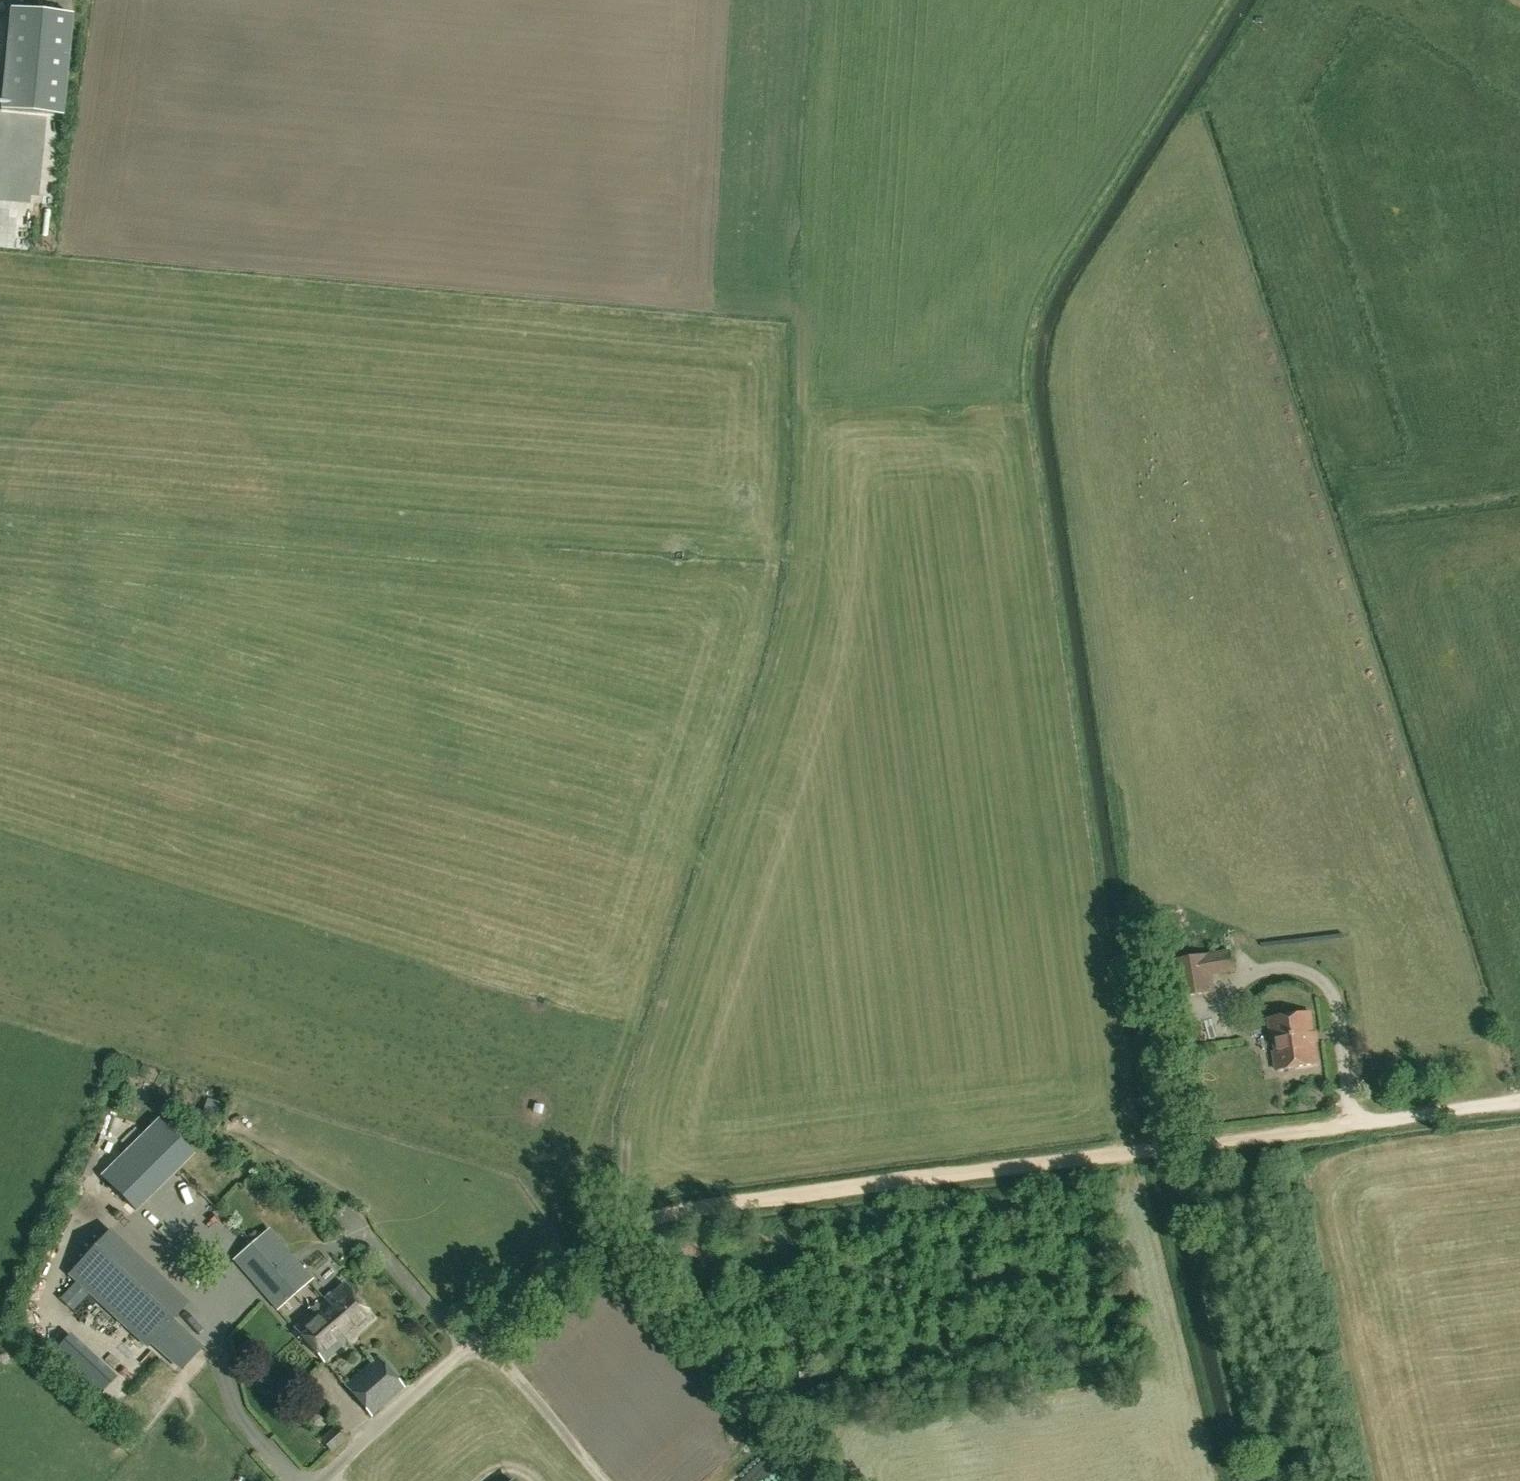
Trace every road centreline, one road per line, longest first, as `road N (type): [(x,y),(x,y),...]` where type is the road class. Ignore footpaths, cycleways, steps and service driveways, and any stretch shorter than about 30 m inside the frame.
road 1 (track): [(474,1347),(608,1236),(689,1212),(1519,1101)]

